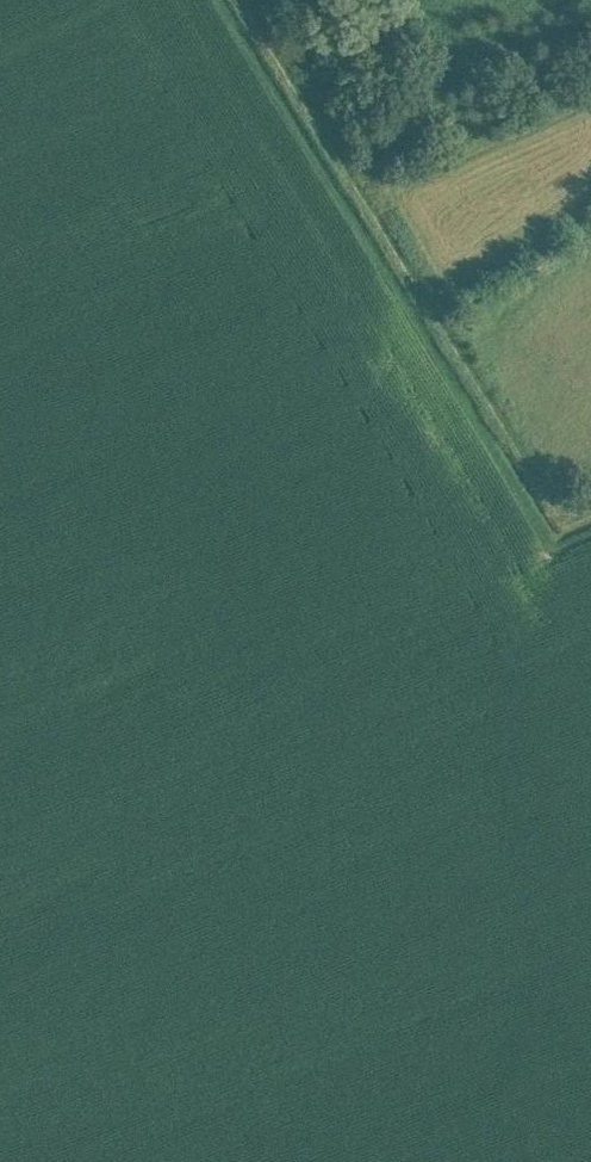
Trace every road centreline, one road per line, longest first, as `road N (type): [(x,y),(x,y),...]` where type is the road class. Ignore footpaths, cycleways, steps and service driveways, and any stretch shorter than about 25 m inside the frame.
road 1 (track): [(590,510),(556,514),(451,341)]

